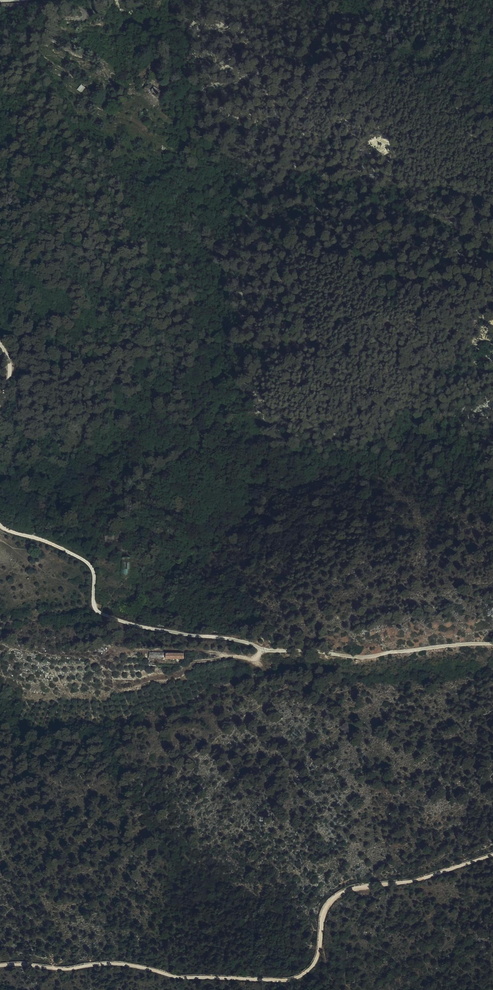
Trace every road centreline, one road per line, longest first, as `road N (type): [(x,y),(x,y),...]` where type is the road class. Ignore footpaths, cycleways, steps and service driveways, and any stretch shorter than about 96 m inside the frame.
road 1 (track): [(492,855),(341,893),(323,914),(313,965),(287,980),(175,977),(106,963),(0,965)]
road 2 (track): [(492,645),(368,658),(264,650),(130,624),(94,605),(94,573),(80,558),(0,525)]
road 3 (track): [(101,643),(246,658),(264,650)]

